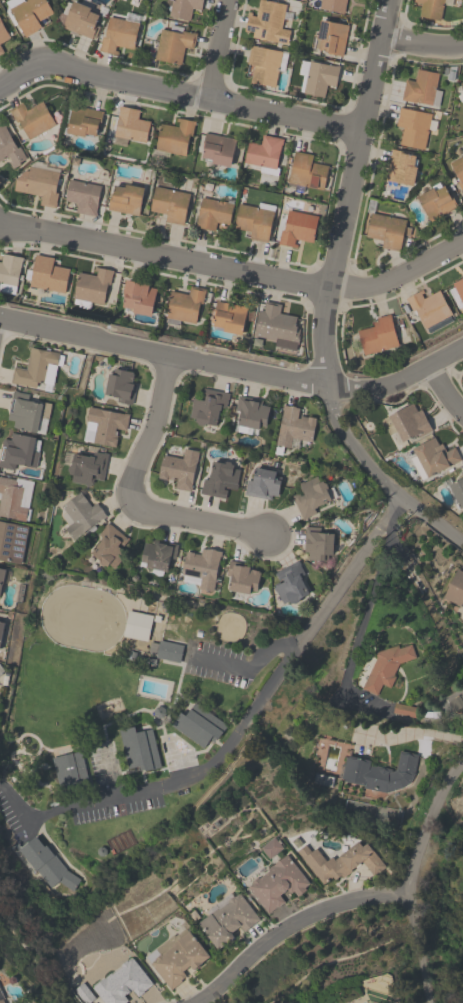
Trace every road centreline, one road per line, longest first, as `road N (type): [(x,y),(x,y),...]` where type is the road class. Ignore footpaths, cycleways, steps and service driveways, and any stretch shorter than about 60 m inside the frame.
road 1 (residential): [(386,0),(327,286),(325,367),(334,413),(364,459),(462,544)]
road 2 (residential): [(0,223),(327,286),(383,282),(462,240)]
road 3 (residential): [(0,320),(348,389),(387,382),(462,346)]
road 4 (residential): [(0,83),(49,63),(358,130)]
road 5 (residential): [(169,357),(128,503),(271,536)]
road 6 (residential): [(462,758),(417,843),(410,891),(428,1002)]
road 7 (residential): [(410,891),(292,920),(192,1002)]

